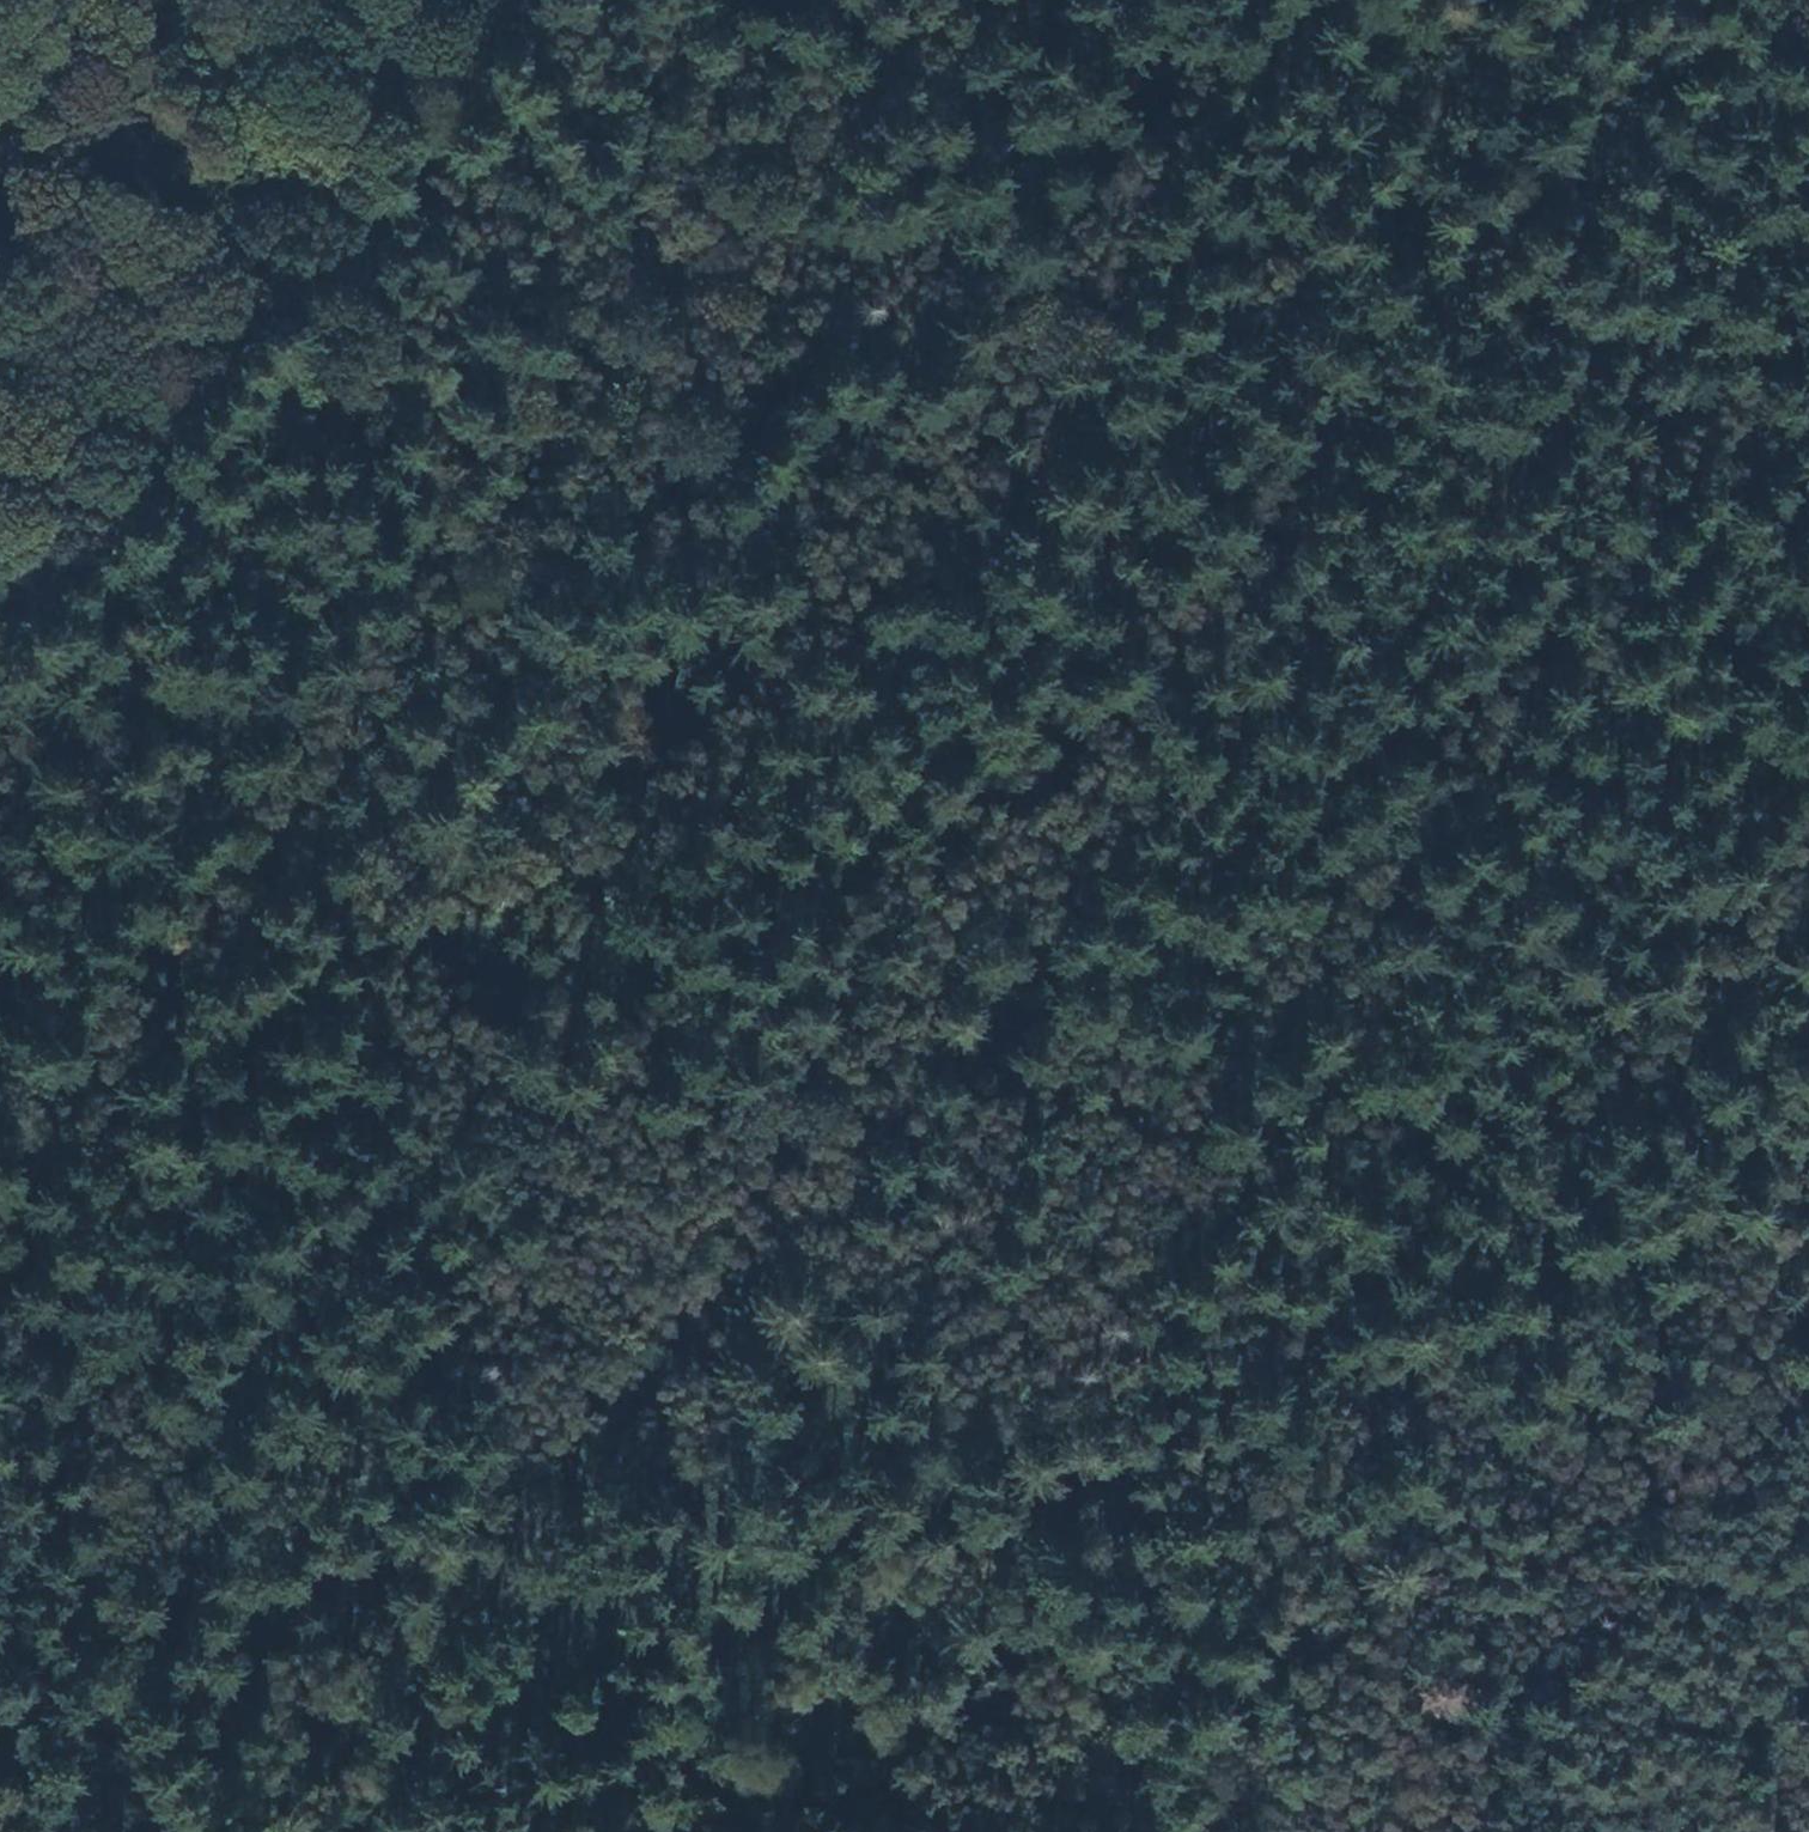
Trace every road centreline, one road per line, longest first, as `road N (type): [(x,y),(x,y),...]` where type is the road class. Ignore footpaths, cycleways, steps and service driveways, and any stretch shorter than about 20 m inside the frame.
road 1 (track): [(279,0),(0,349)]
road 2 (track): [(1688,0),(1808,123)]

